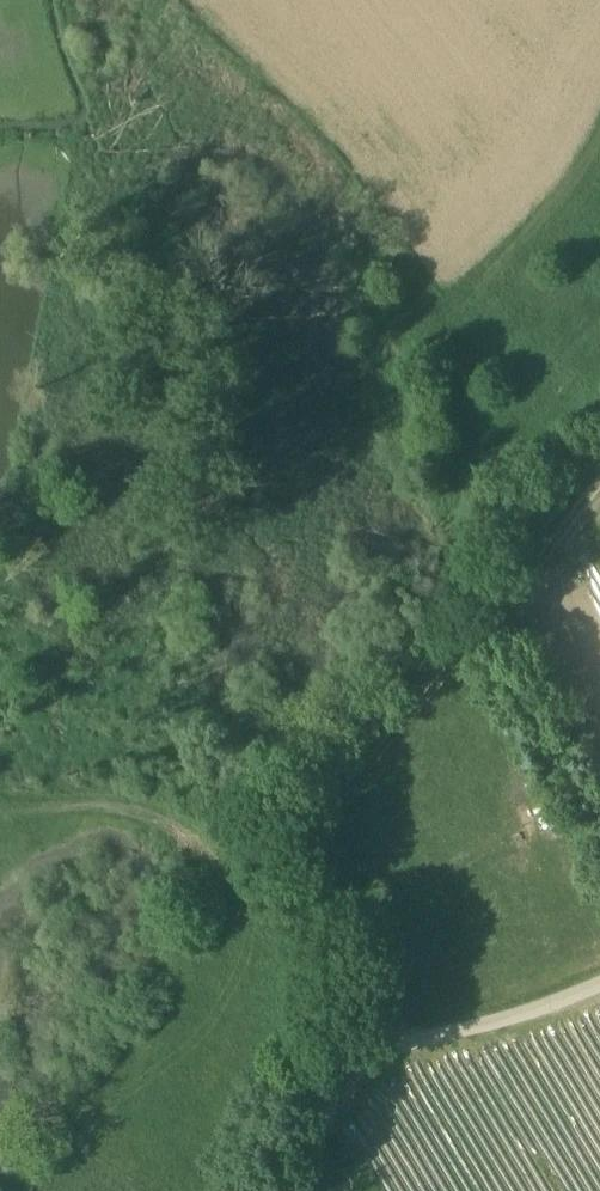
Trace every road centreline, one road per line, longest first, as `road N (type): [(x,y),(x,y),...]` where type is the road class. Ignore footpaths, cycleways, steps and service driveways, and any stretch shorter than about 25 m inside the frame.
road 1 (track): [(420,1042),(329,876),(333,817),(599,484)]
road 2 (unclassified): [(318,1190),(323,1123),(370,1066),(409,1045),(599,982)]
road 3 (track): [(461,300),(535,229),(599,133)]

